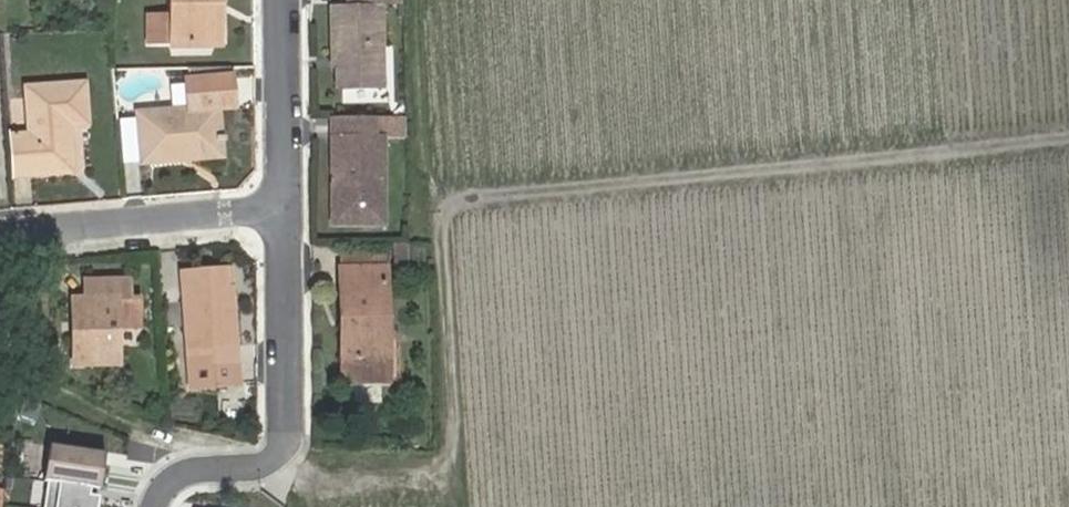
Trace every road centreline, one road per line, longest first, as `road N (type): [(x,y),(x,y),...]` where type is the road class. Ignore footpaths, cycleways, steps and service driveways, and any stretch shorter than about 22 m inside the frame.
road 1 (track): [(283,451),(339,465),(452,459),(429,209),(1068,144)]
road 2 (residential): [(154,506),(175,477),(266,461),(283,451),(283,208)]
road 3 (residential): [(0,230),(283,208)]
road 4 (residential): [(283,208),(282,0)]

